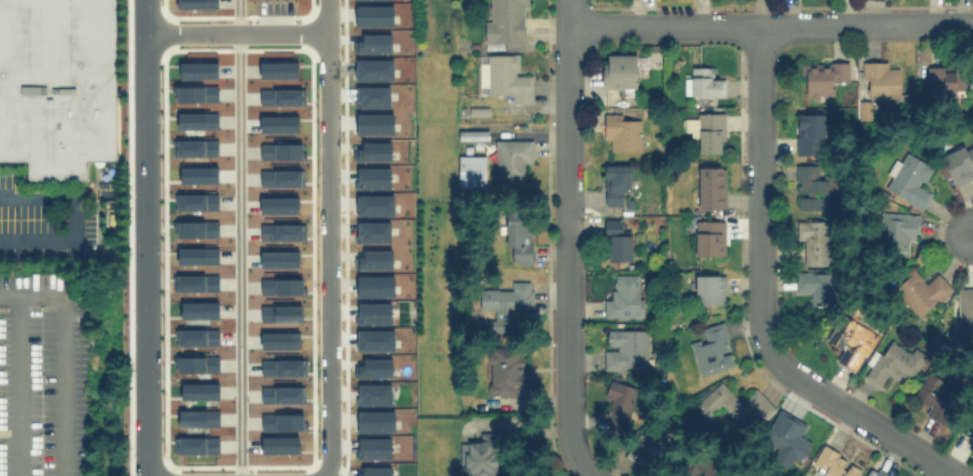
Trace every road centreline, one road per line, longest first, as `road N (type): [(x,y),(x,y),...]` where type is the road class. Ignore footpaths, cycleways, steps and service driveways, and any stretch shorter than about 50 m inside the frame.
road 1 (residential): [(565,0),(566,432)]
road 2 (residential): [(972,26),(565,28)]
road 3 (residential): [(758,28),(758,315),(766,350),(789,374)]
road 4 (residential): [(789,374),(954,475)]

